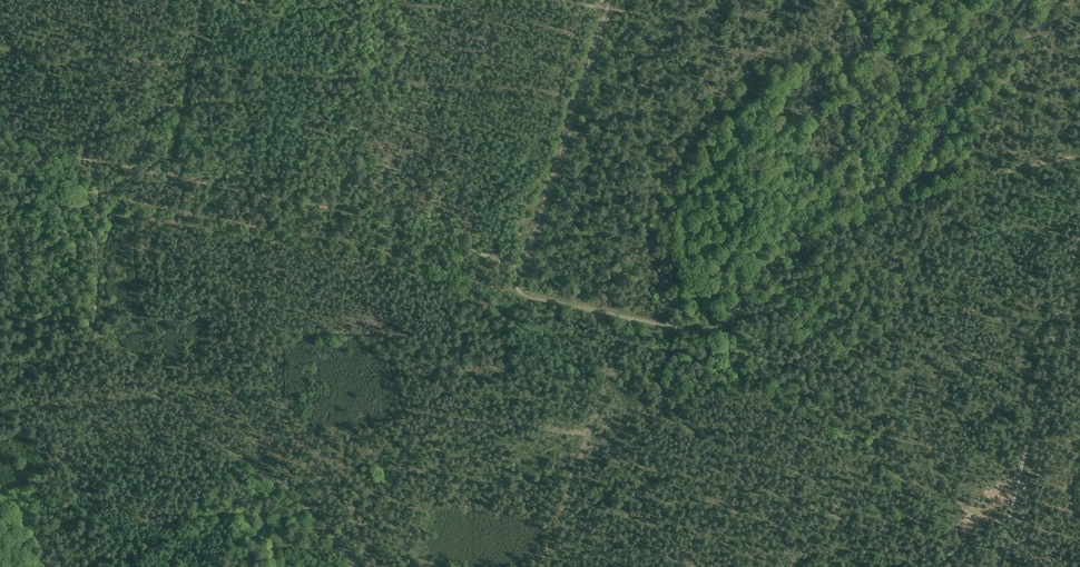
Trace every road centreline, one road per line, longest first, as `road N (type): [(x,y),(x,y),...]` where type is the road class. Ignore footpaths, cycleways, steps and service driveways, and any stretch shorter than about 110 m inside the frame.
road 1 (track): [(607,8),(516,286),(521,294),(708,331),(770,269),(837,222),(953,183),(1079,156)]
road 2 (track): [(94,161),(332,208),(522,268)]
road 3 (track): [(997,566),(1079,228)]
road 4 (track): [(543,566),(628,317)]
road 5 (track): [(164,395),(282,483),(358,566)]
road 6 (track): [(204,0),(184,65),(0,51)]
road 7 (track): [(0,410),(164,395)]

